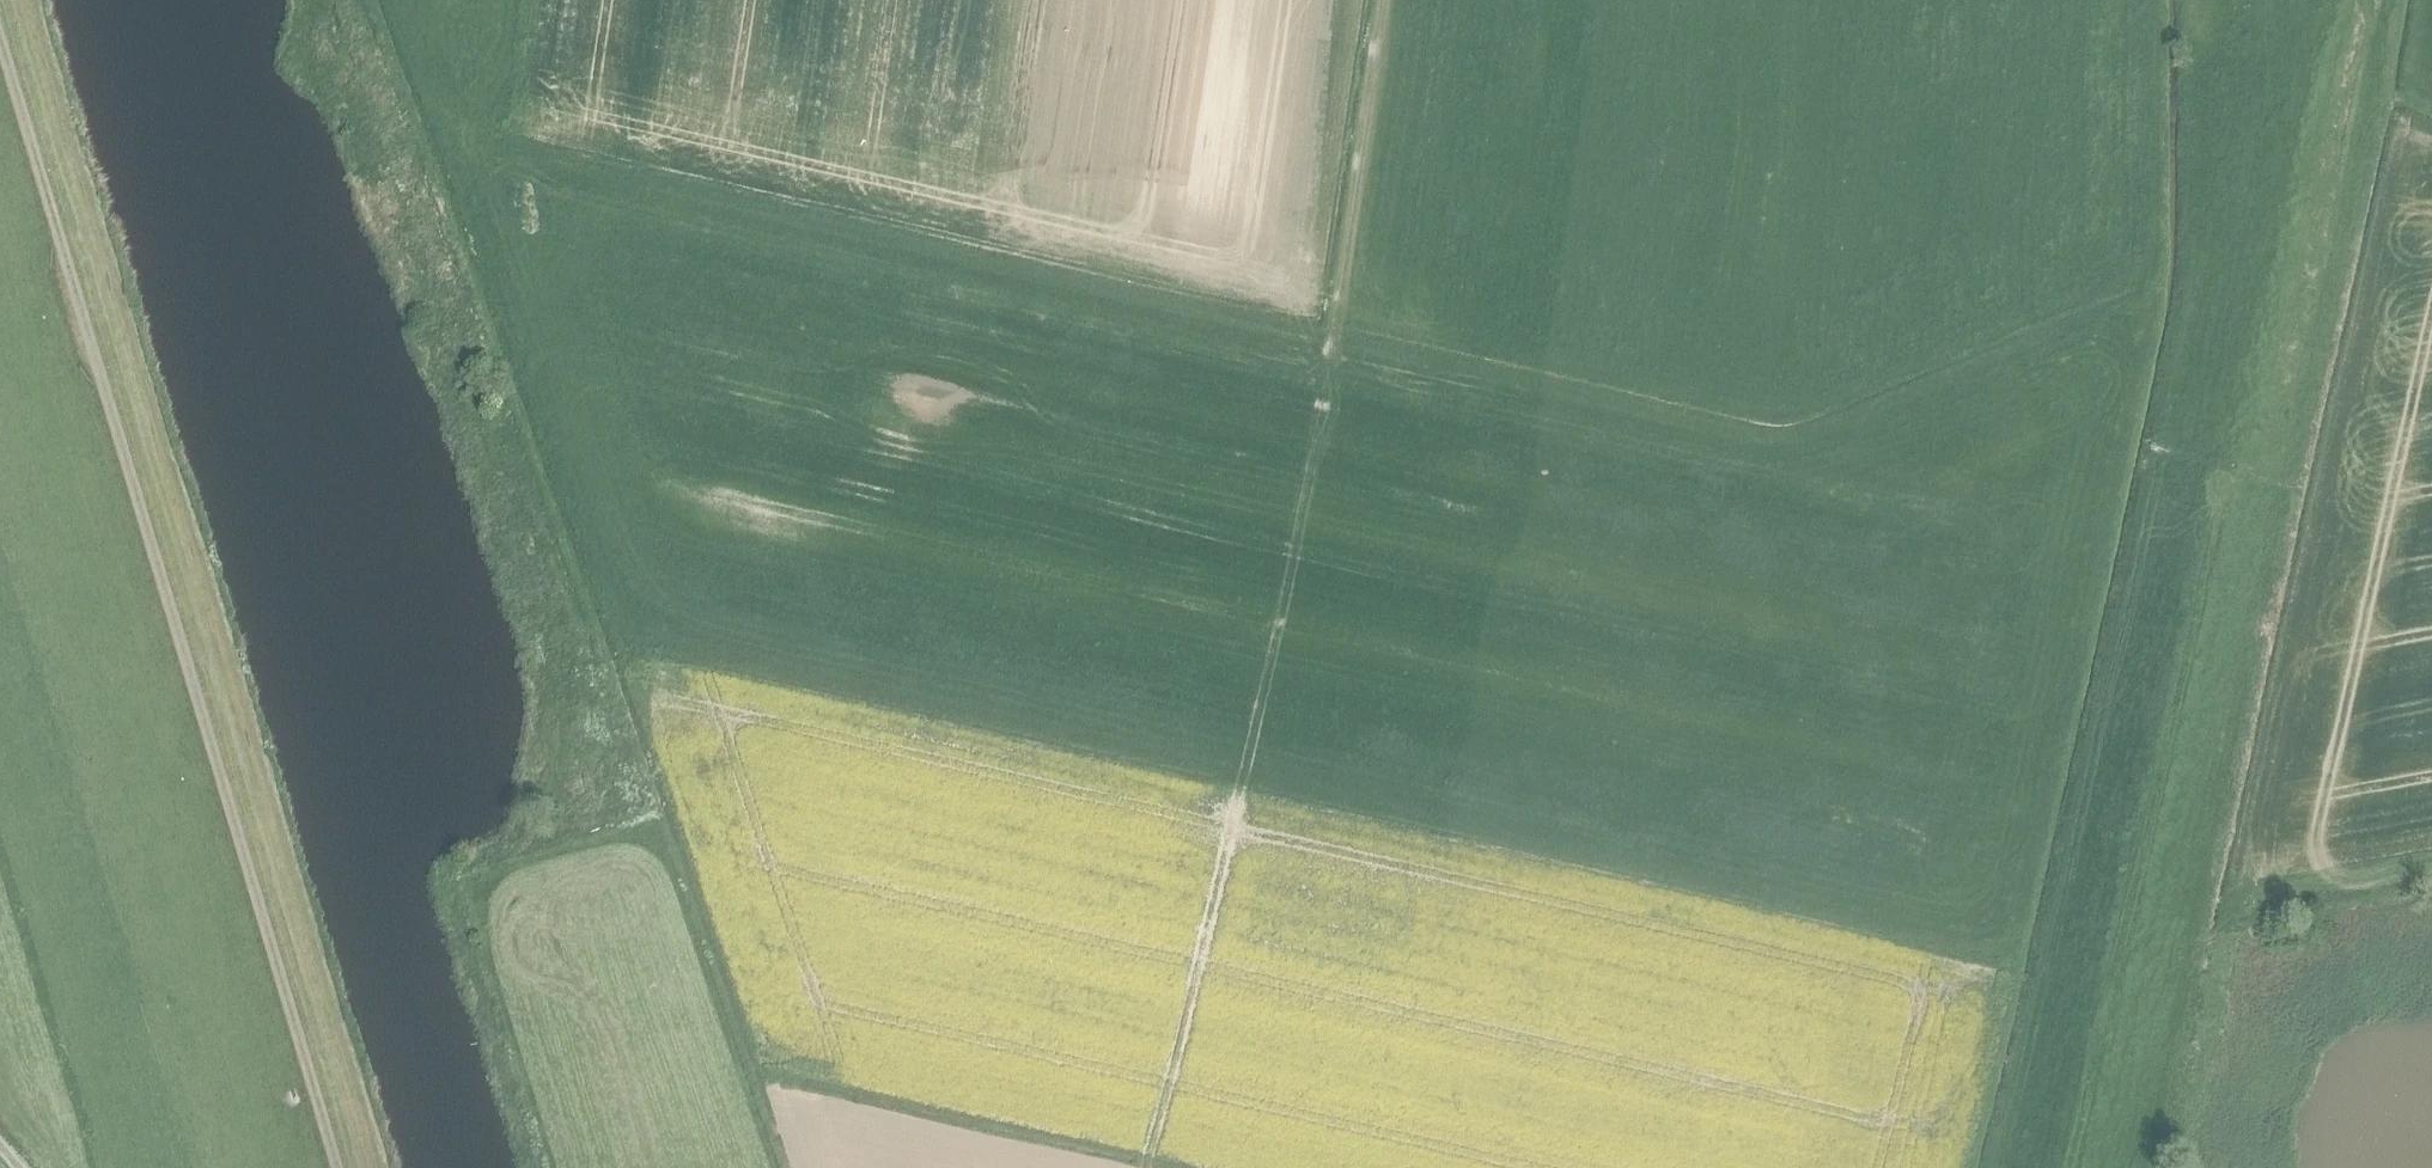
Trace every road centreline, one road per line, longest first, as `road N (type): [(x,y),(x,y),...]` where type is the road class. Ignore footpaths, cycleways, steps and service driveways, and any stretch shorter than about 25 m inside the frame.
road 1 (track): [(1384,0),(1339,303),(1143,1167)]
road 2 (track): [(0,34),(340,1167)]

